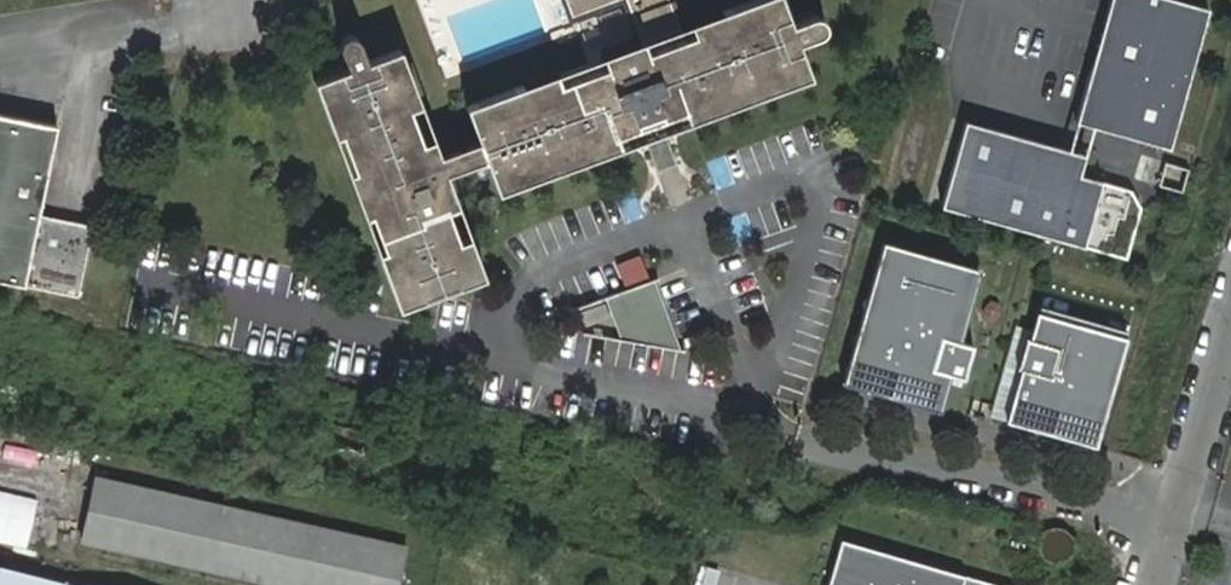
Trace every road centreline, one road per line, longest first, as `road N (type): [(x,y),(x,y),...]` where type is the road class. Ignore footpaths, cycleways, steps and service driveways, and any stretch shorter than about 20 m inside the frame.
road 1 (unclassified): [(820,448),(1185,518)]
road 2 (unclassified): [(1230,351),(1185,518)]

